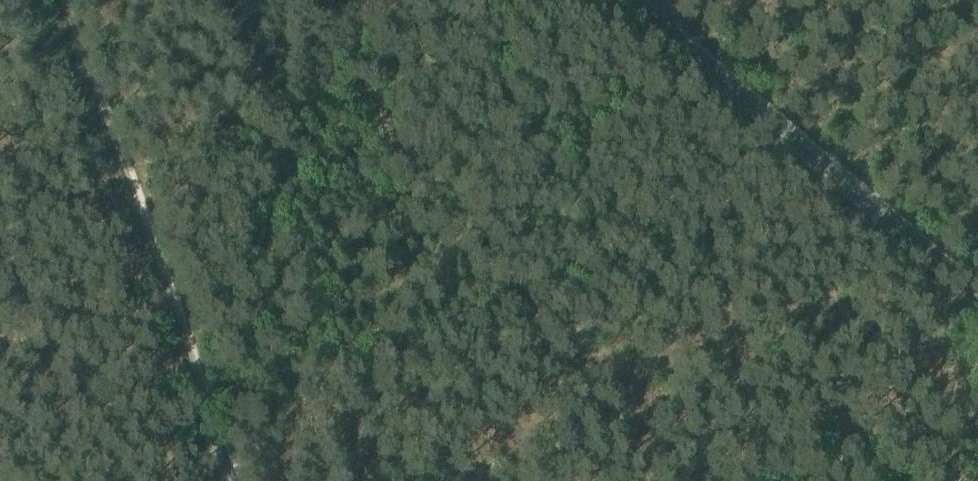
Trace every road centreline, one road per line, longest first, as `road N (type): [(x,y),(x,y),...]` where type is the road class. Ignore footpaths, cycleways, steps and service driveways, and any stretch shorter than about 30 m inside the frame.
road 1 (track): [(58,0),(226,480)]
road 2 (unclassified): [(977,296),(632,0)]

